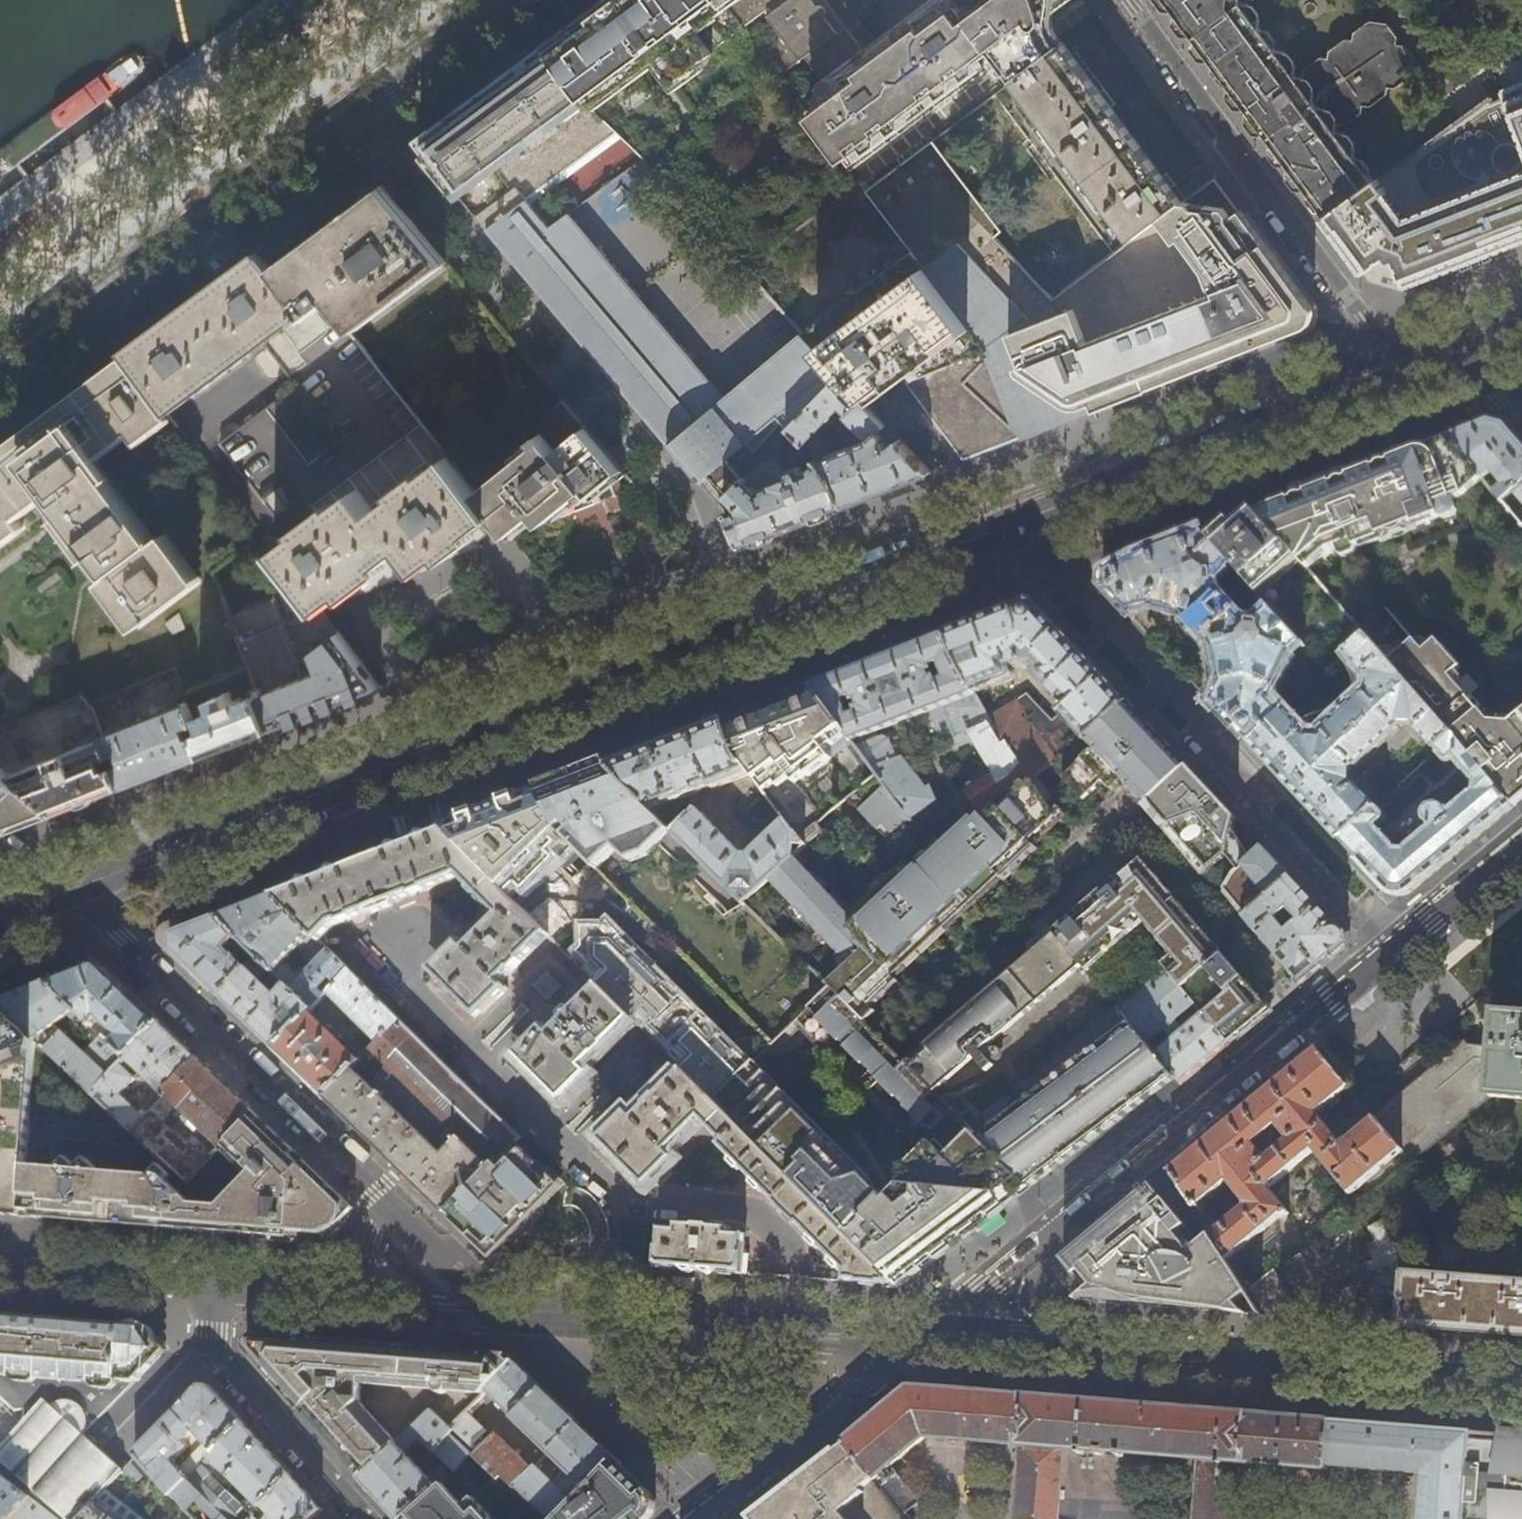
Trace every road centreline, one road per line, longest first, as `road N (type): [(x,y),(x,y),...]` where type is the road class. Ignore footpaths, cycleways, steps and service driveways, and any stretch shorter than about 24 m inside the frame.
road 1 (primary): [(84,891),(1013,524)]
road 2 (residential): [(503,0),(0,374)]
road 3 (residential): [(918,1340),(1394,946)]
road 4 (residential): [(918,1340),(1521,1384)]
road 5 (residential): [(1394,946),(1013,524)]
road 6 (residential): [(1393,374),(1364,320),(1127,0)]
road 7 (residential): [(385,1198),(84,891)]
road 8 (primary): [(1013,524),(1393,374)]
road 9 (residential): [(521,1308),(918,1340)]
road 10 (residential): [(691,1518),(918,1340)]
road 11 (residential): [(250,1284),(293,1300),(459,1315),(521,1308)]
road 12 (residential): [(212,1352),(364,1518)]
road 13 (residential): [(0,1265),(213,1281)]
road 14 (unclassified): [(250,1284),(317,1282),(359,1267),(379,1240),(385,1198)]
road 15 (residential): [(521,1308),(466,1276),(385,1198)]
road 16 (residential): [(1394,946),(1521,840)]
road 17 (residential): [(121,1439),(212,1352)]

